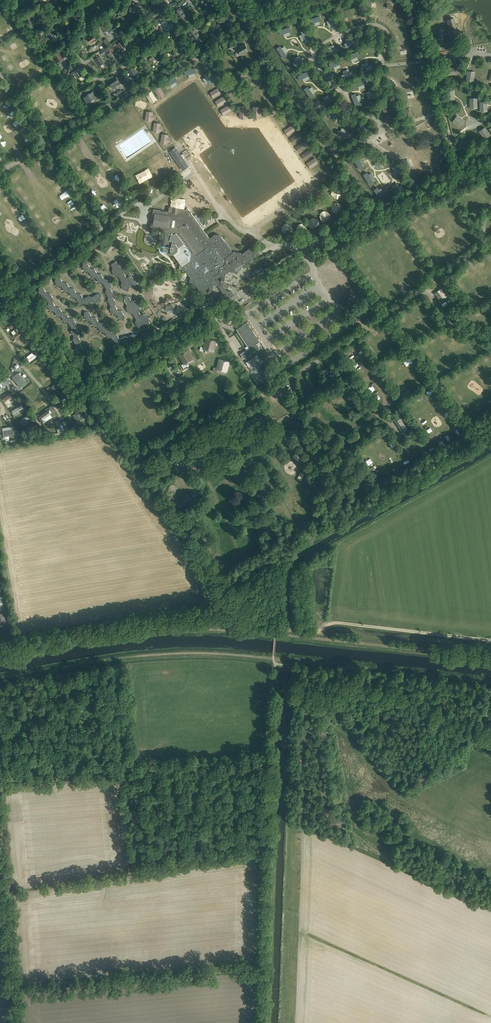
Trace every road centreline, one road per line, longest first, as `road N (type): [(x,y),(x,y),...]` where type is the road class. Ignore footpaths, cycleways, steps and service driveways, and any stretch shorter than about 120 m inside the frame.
road 1 (residential): [(338,154),(273,65),(229,84),(198,58),(0,172)]
road 2 (residential): [(383,131),(401,124),(381,85),(387,31),(371,24),(324,43),(315,57),(351,113),(377,121)]
road 3 (track): [(0,679),(184,653),(274,659)]
road 4 (track): [(0,780),(275,758)]
road 5 (unclassified): [(232,300),(336,233),(460,175)]
road 6 (track): [(274,659),(490,683)]
road 7 (track): [(490,658),(276,629)]
road 8 (residential): [(67,42),(92,78),(101,79),(162,41),(135,1)]
road 9 (residential): [(232,300),(87,390)]
road 10 (track): [(14,1022),(0,867)]
road 11 (residential): [(13,290),(140,202)]
road 12 (residential): [(87,390),(57,409),(0,329)]
road 13 (residential): [(87,390),(13,290)]

